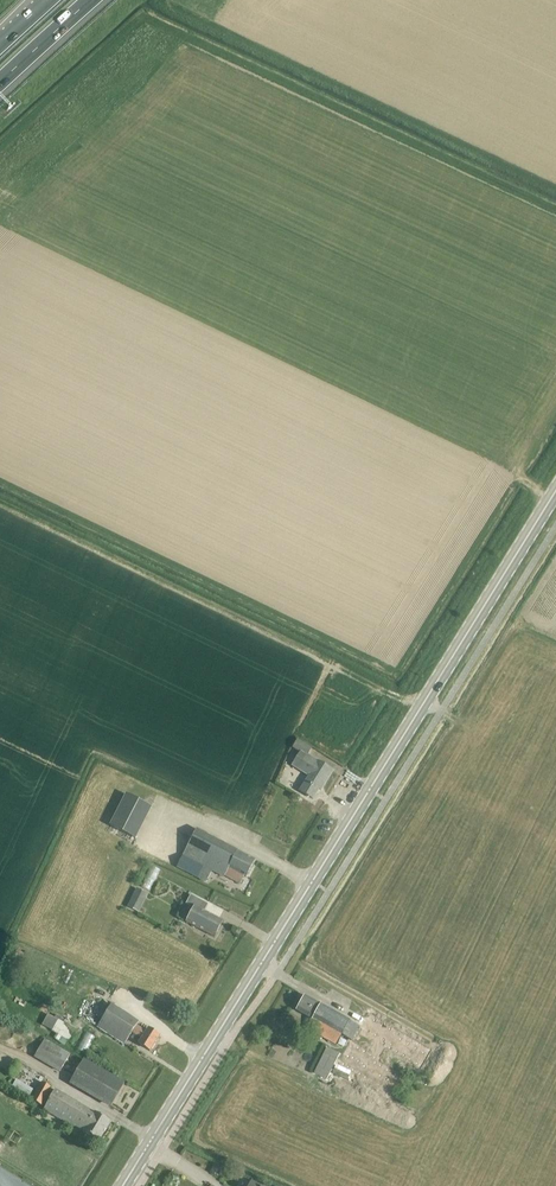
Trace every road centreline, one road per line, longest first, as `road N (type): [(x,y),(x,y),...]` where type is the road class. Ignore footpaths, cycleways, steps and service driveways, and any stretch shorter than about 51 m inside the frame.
road 1 (primary): [(125,1185),(555,495)]
road 2 (motorway): [(0,82),(89,0)]

